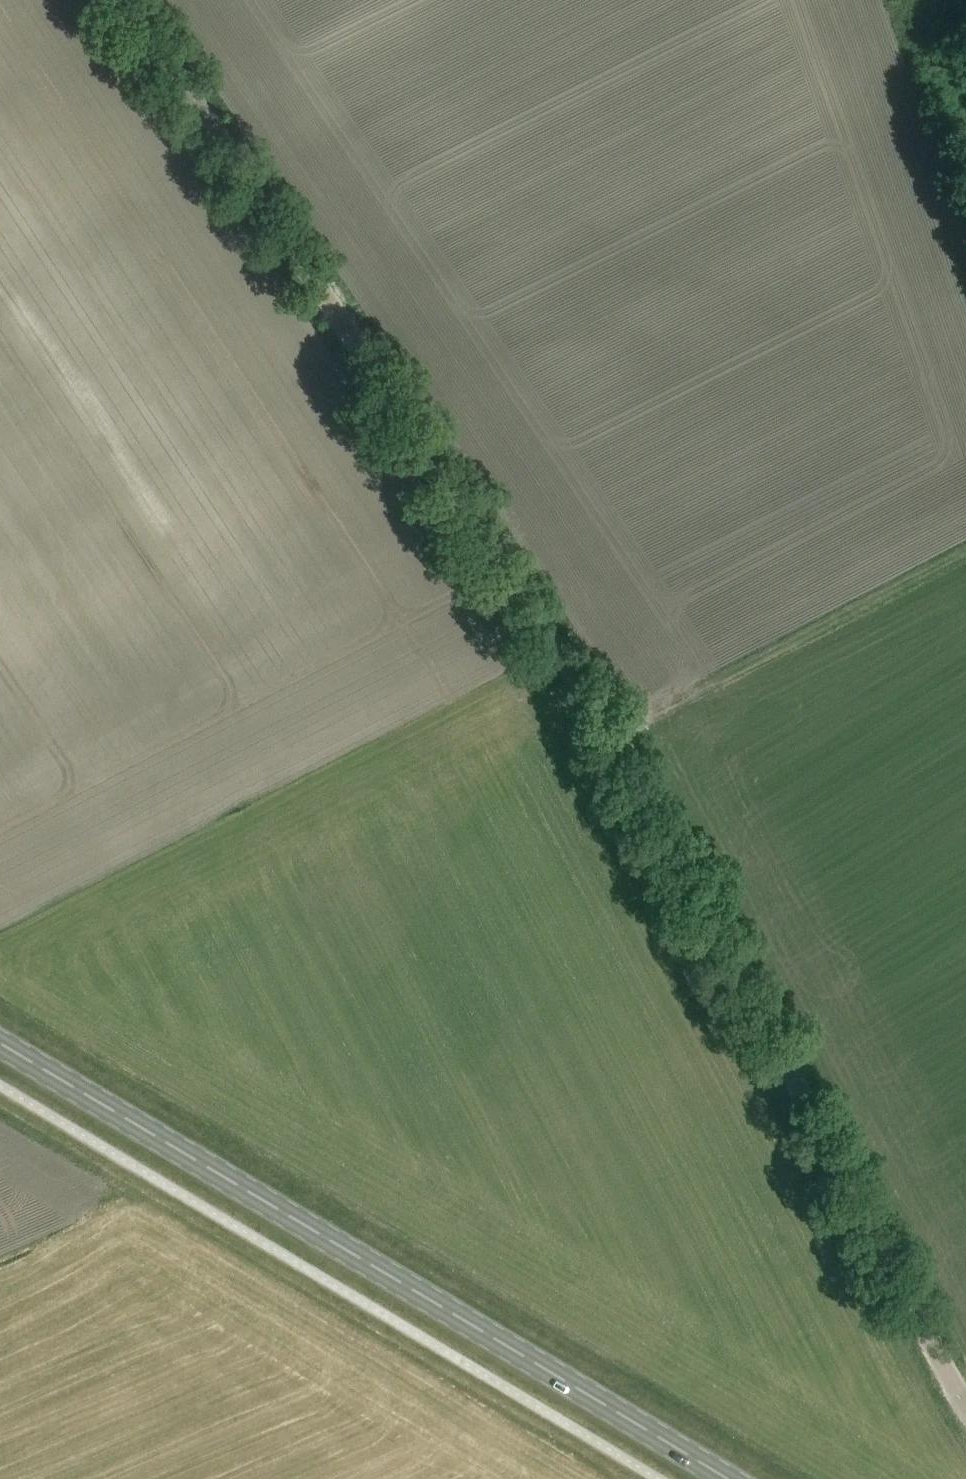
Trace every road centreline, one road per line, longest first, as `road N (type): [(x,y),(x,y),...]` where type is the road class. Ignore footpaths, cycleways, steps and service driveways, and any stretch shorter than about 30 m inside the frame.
road 1 (unclassified): [(137,0),(614,735),(965,1406)]
road 2 (primary): [(731,1478),(0,1043)]

